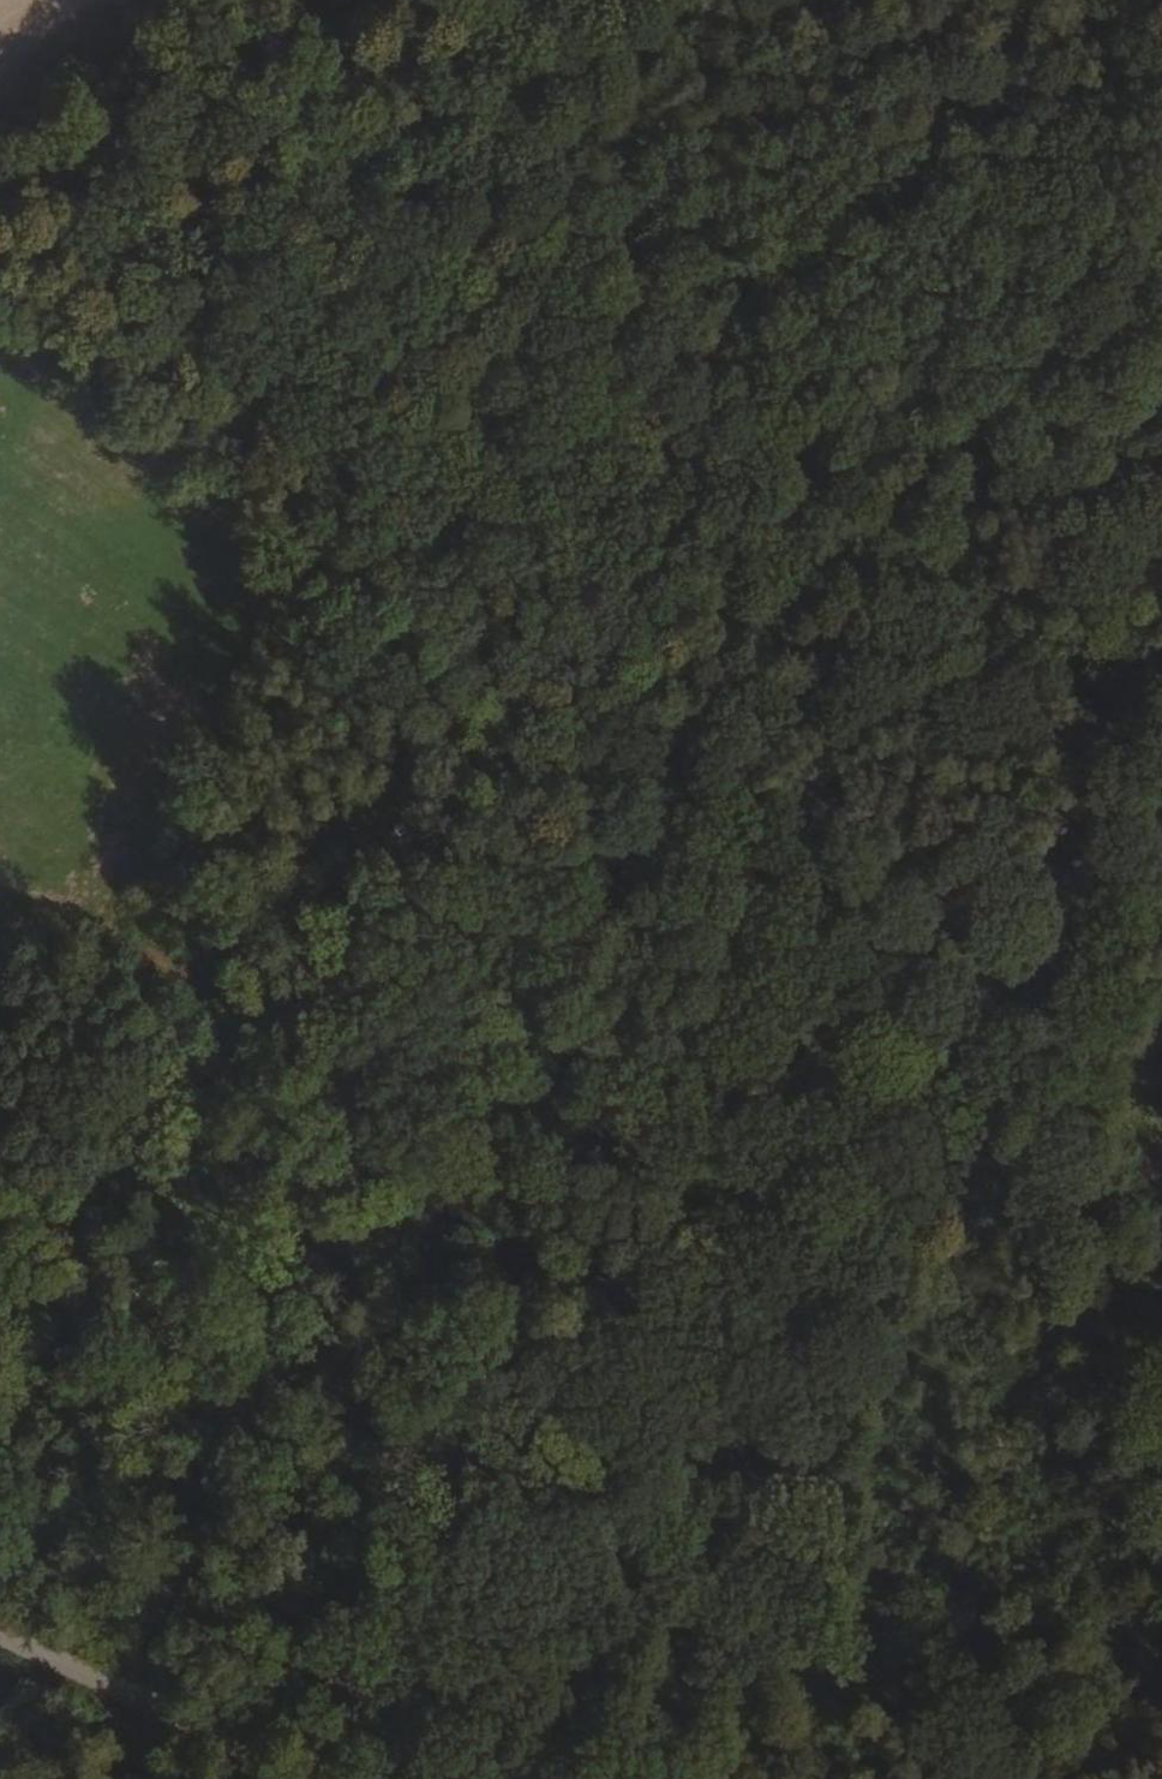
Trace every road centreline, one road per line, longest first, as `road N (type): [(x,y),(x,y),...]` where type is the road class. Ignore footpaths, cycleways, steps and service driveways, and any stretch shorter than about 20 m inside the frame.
road 1 (unclassified): [(300,1778),(0,1641)]

